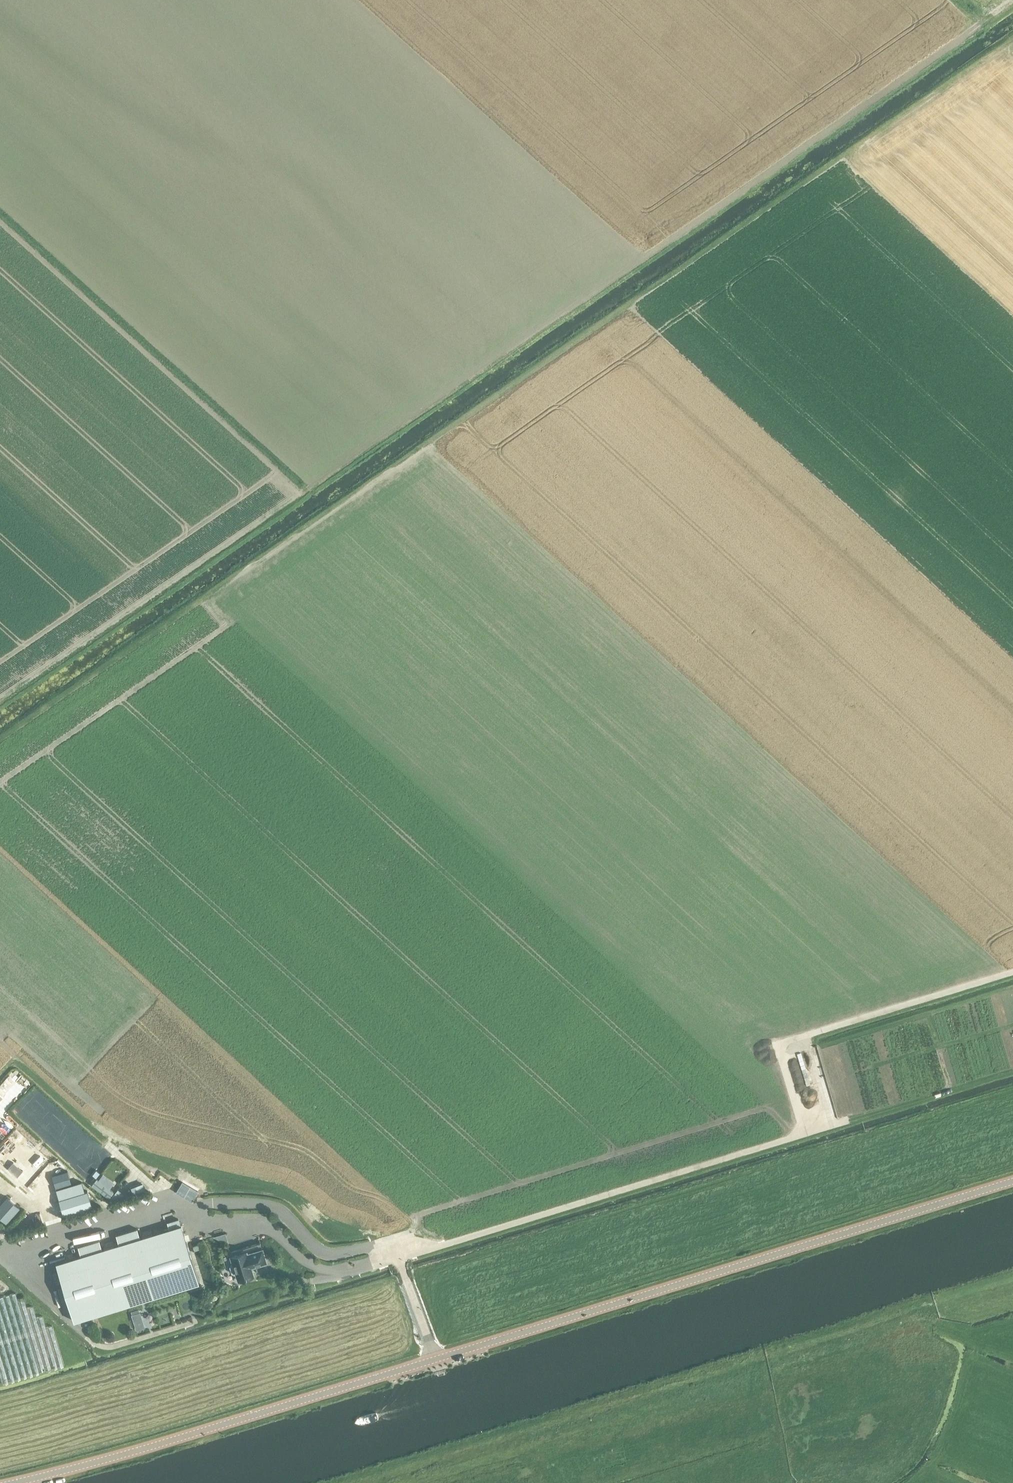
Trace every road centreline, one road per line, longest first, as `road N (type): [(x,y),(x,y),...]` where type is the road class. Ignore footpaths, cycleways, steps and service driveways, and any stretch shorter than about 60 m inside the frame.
road 1 (track): [(0,739),(1012,38)]
road 2 (tertiary): [(1012,1180),(10,1482)]
road 3 (track): [(1012,972),(778,1045),(802,1133),(399,1257)]
road 4 (track): [(399,1257),(396,1248),(329,1253),(269,1205),(176,1205),(30,1252),(50,1306),(98,1345),(195,1320)]
road 5 (track): [(350,1271),(314,1267),(263,1221),(208,1223),(192,1205)]
road 6 (track): [(399,1257),(312,1281),(273,1272)]

